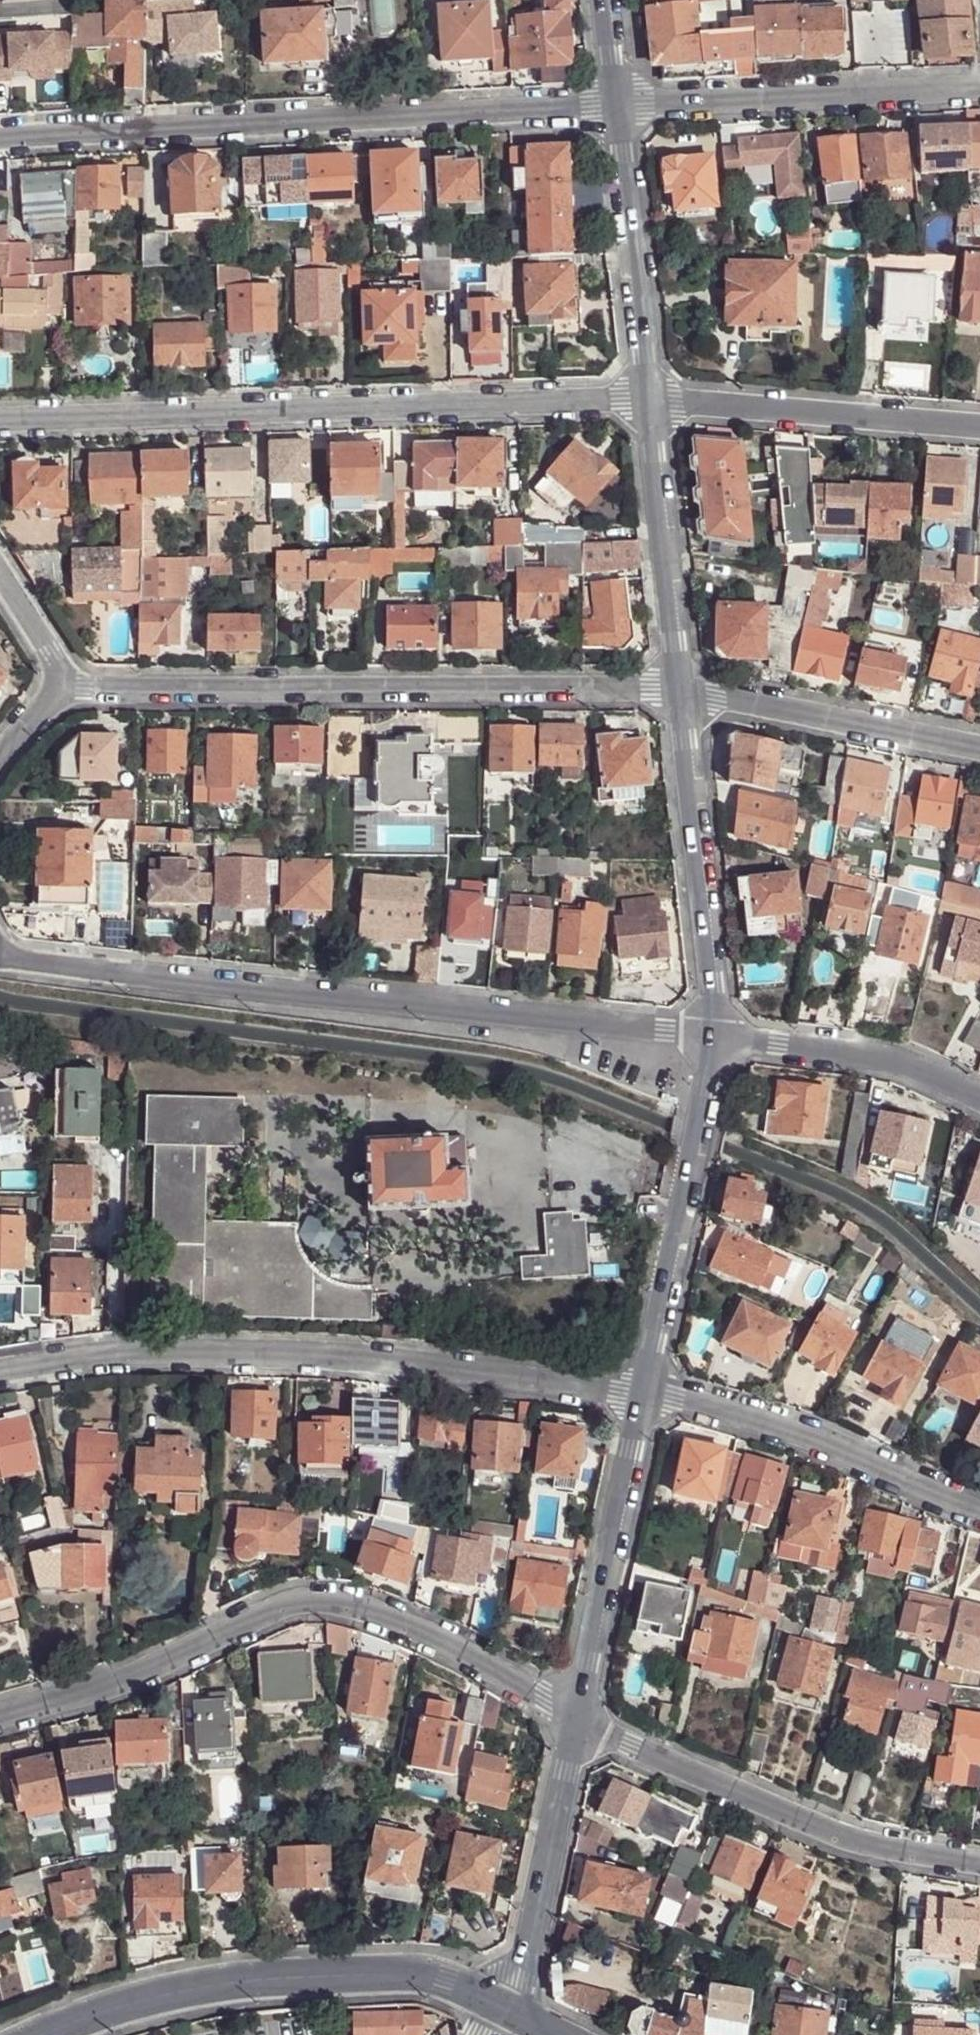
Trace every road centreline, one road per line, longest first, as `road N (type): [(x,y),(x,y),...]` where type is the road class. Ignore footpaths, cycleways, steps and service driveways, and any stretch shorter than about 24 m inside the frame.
road 1 (residential): [(0,960),(717,1038)]
road 2 (residential): [(0,418),(649,402)]
road 3 (residential): [(0,1371),(118,1355),(322,1355),(642,1395)]
road 4 (residential): [(0,1719),(116,1686),(274,1612),(310,1604),(356,1607),(399,1623),(575,1719)]
road 5 (residential): [(0,141),(614,105)]
road 6 (residential): [(680,692),(67,683)]
road 7 (tertiary): [(55,2034),(191,1988),(332,1976),(426,1976),(508,2010)]
road 8 (residential): [(575,1719),(847,1840),(979,1861)]
road 9 (residential): [(614,105),(979,88)]
road 10 (tertiary): [(717,1038),(642,1395)]
road 11 (residential): [(642,1395),(801,1433),(979,1510)]
road 12 (tertiary): [(680,692),(717,1038)]
road 13 (residential): [(649,402),(979,428)]
road 14 (tertiary): [(642,1395),(575,1719)]
road 15 (residential): [(979,752),(680,692)]
road 16 (tertiary): [(614,105),(649,402)]
road 17 (tertiary): [(575,1719),(508,2010)]
road 18 (tertiary): [(649,402),(680,692)]
road 19 (residential): [(717,1038),(906,1066),(979,1100)]
road 20 (residential): [(0,575),(67,683)]

